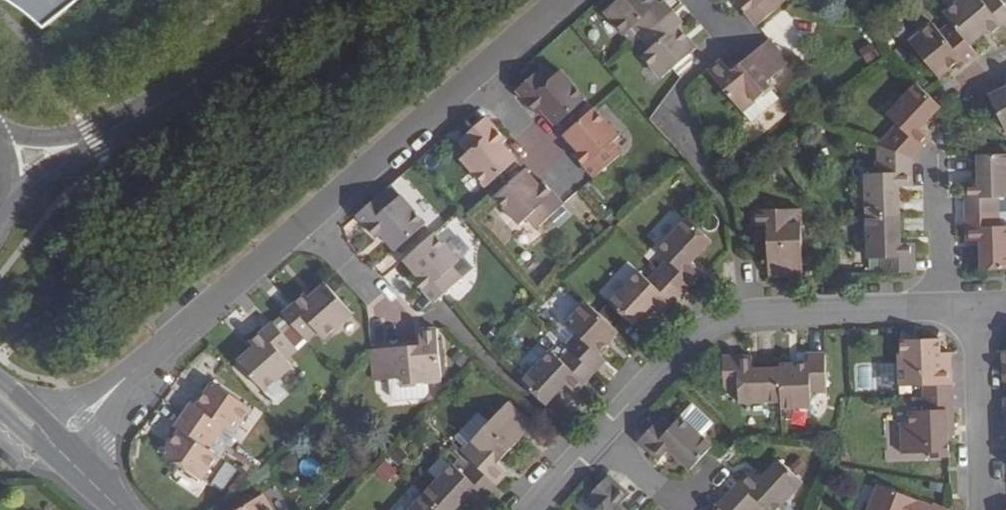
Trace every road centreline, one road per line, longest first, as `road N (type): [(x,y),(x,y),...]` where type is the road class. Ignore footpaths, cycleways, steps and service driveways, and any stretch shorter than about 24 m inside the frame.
road 1 (residential): [(561,0),(55,447)]
road 2 (residential): [(944,308),(730,318),(696,335),(600,437)]
road 3 (tertiary): [(0,161),(92,141),(186,90),(301,0)]
road 4 (residential): [(980,509),(976,307)]
road 5 (residential): [(944,308),(932,152)]
road 6 (residential): [(600,437),(682,509),(713,474)]

